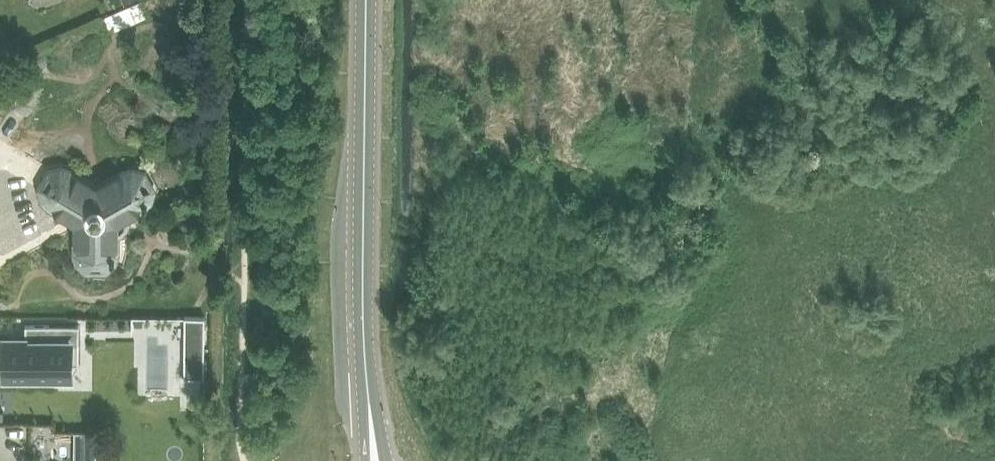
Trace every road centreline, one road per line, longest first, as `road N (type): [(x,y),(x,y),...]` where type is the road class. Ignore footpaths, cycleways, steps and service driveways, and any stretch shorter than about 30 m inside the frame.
road 1 (tertiary): [(368,404),(365,0)]

